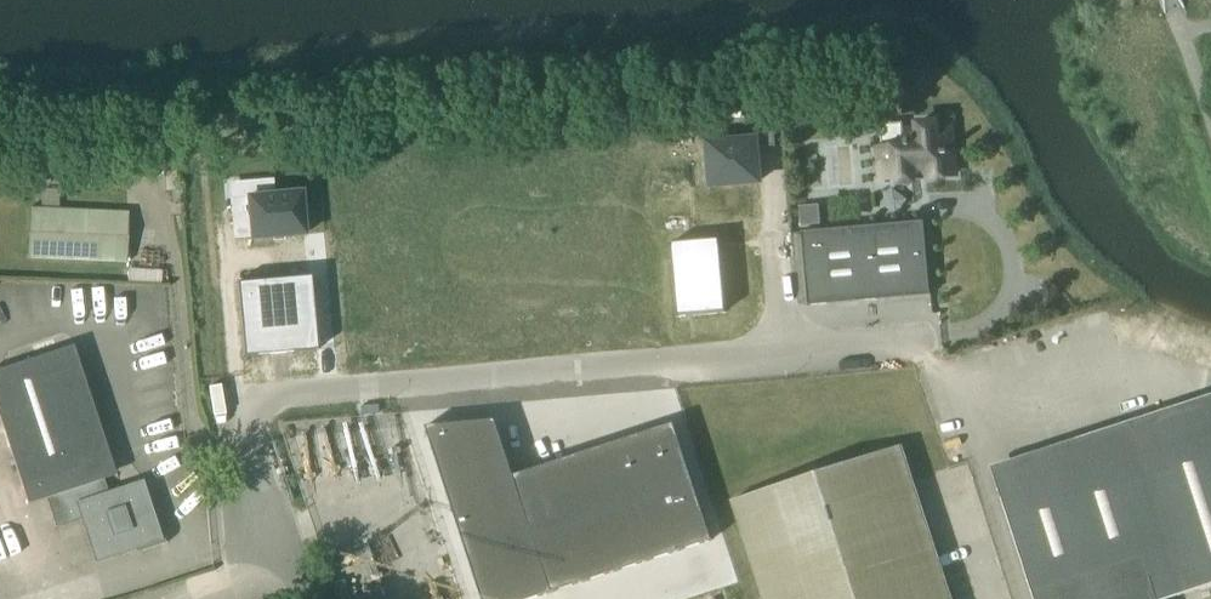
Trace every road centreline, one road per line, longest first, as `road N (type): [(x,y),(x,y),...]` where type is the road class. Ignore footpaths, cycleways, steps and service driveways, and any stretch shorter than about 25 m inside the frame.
road 1 (residential): [(306,598),(241,398),(892,346)]

